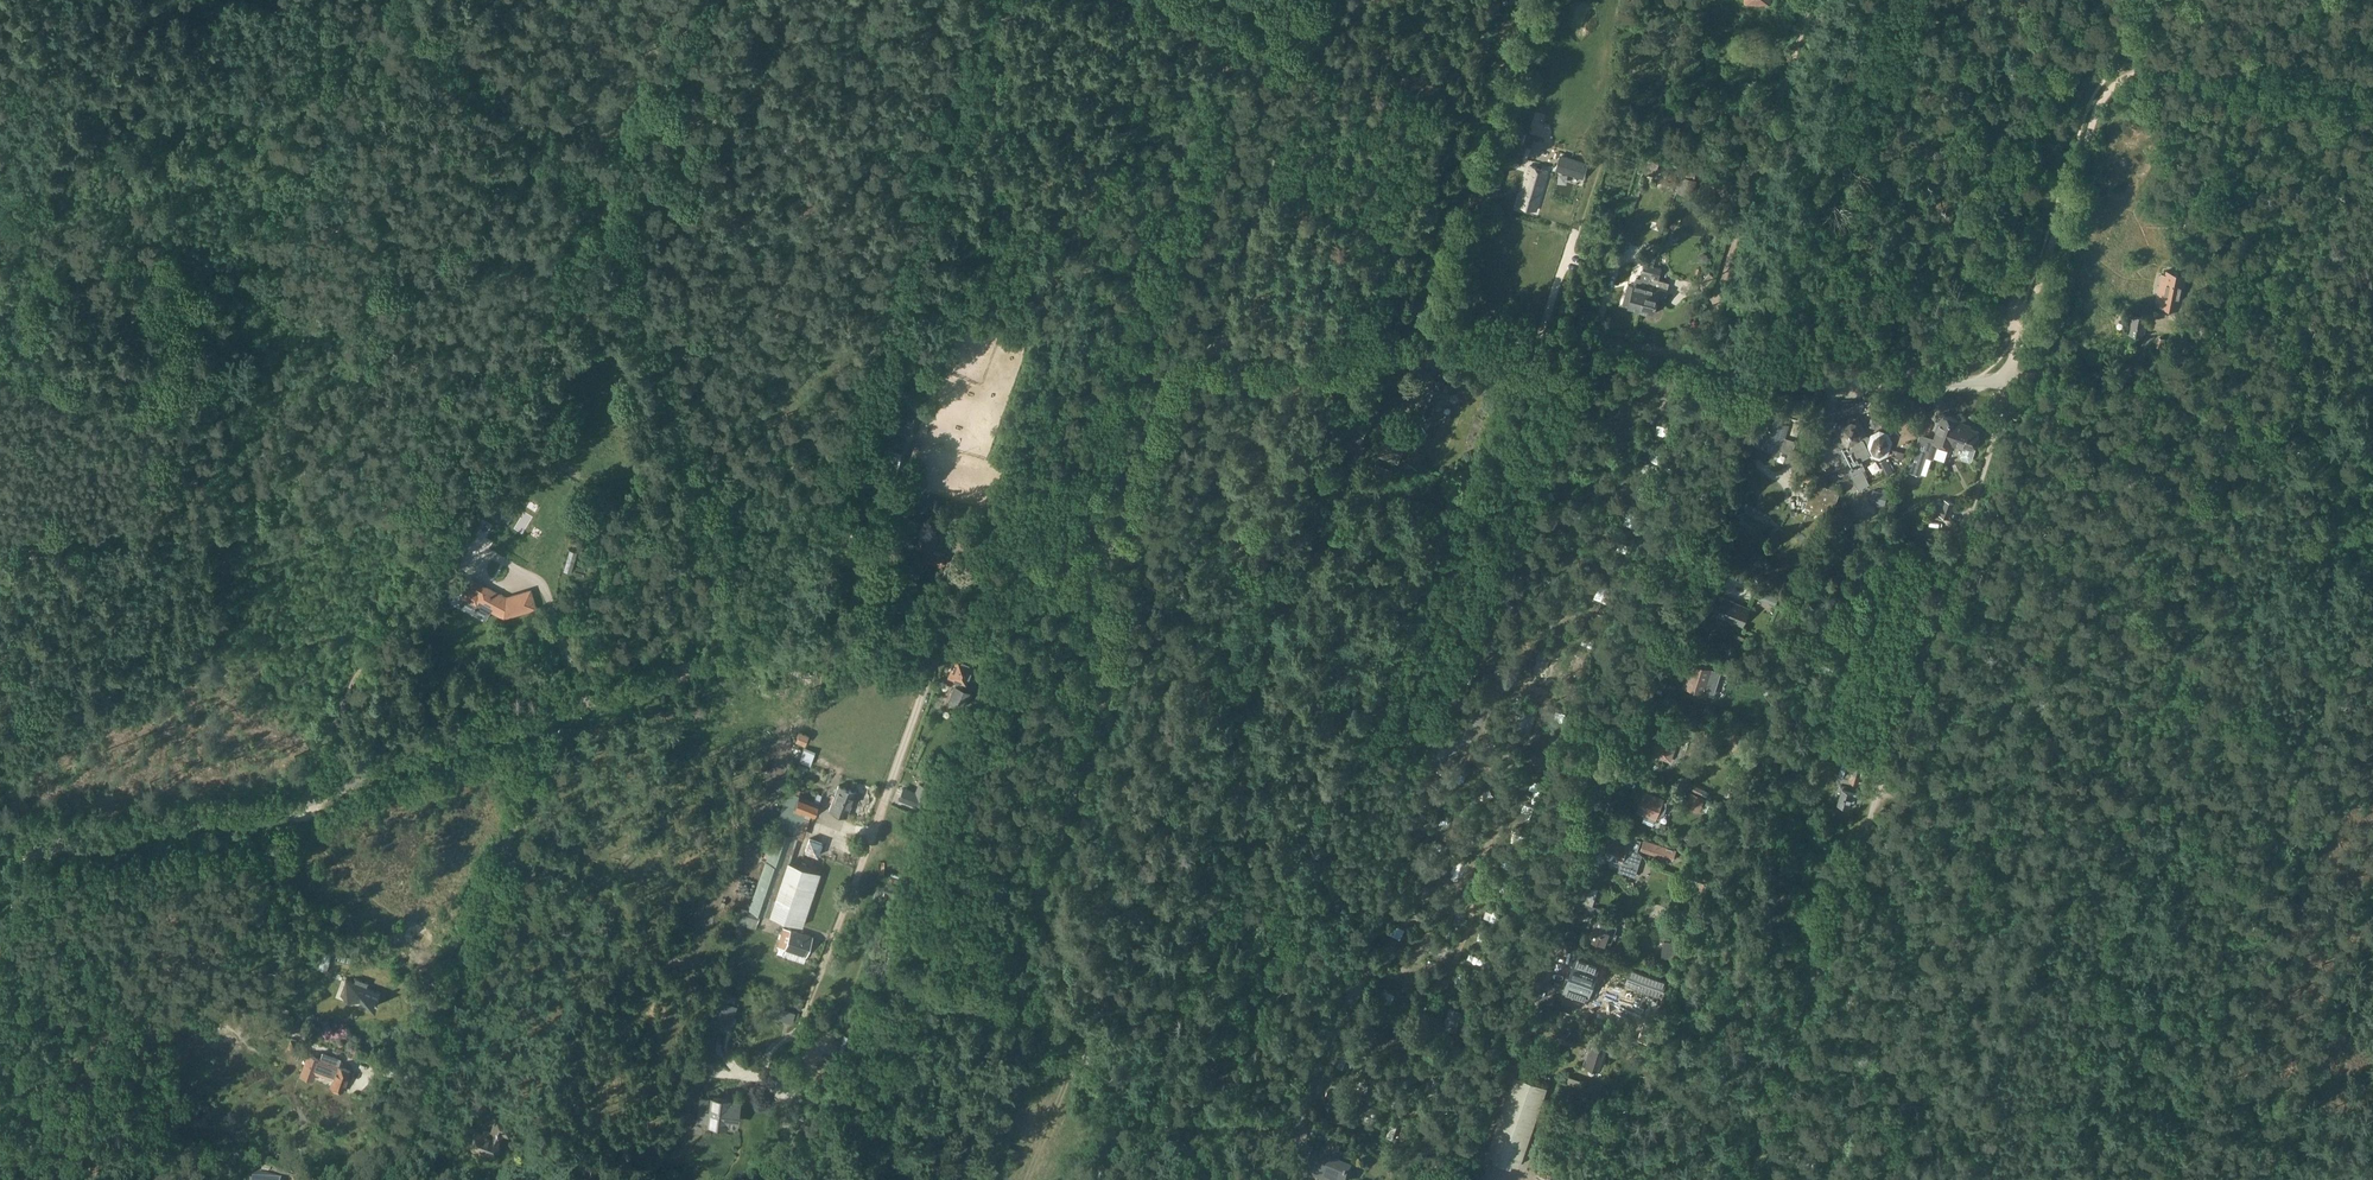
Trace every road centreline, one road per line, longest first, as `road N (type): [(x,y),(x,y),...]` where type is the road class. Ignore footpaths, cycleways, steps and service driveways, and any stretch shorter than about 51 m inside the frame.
road 1 (unclassified): [(1099,568),(1169,378),(1197,349),(1589,340),(1809,375),(2010,382)]
road 2 (track): [(1589,340),(1283,1179)]
road 3 (unclassified): [(1207,1179),(1160,1126),(1028,1009),(1019,990),(1035,913),(1115,660),(1114,600),(1099,568)]
road 4 (unclassified): [(547,716),(747,656),(881,653),(922,636),(991,574),(1031,564),(1099,568)]
road 5 (unclassified): [(0,849),(201,830),(300,804),(547,716)]
road 6 (unclassified): [(384,1179),(543,748),(547,716)]
road 7 (track): [(2010,382),(1877,795),(1866,808)]
road 8 (track): [(1745,1179),(1866,808)]
road 9 (track): [(1814,0),(1705,359)]
road 10 (track): [(1306,61),(1373,92),(1386,123),(1321,349)]
road 11 (track): [(2010,382),(2098,109),(2110,87),(2134,71)]
road 12 (track): [(454,492),(606,190)]
road 13 (track): [(1290,116),(1220,349)]
road 14 (track): [(2134,71),(2183,67),(2372,88)]
road 15 (track): [(1127,0),(1270,49)]
road 16 (track): [(901,884),(1019,978)]

